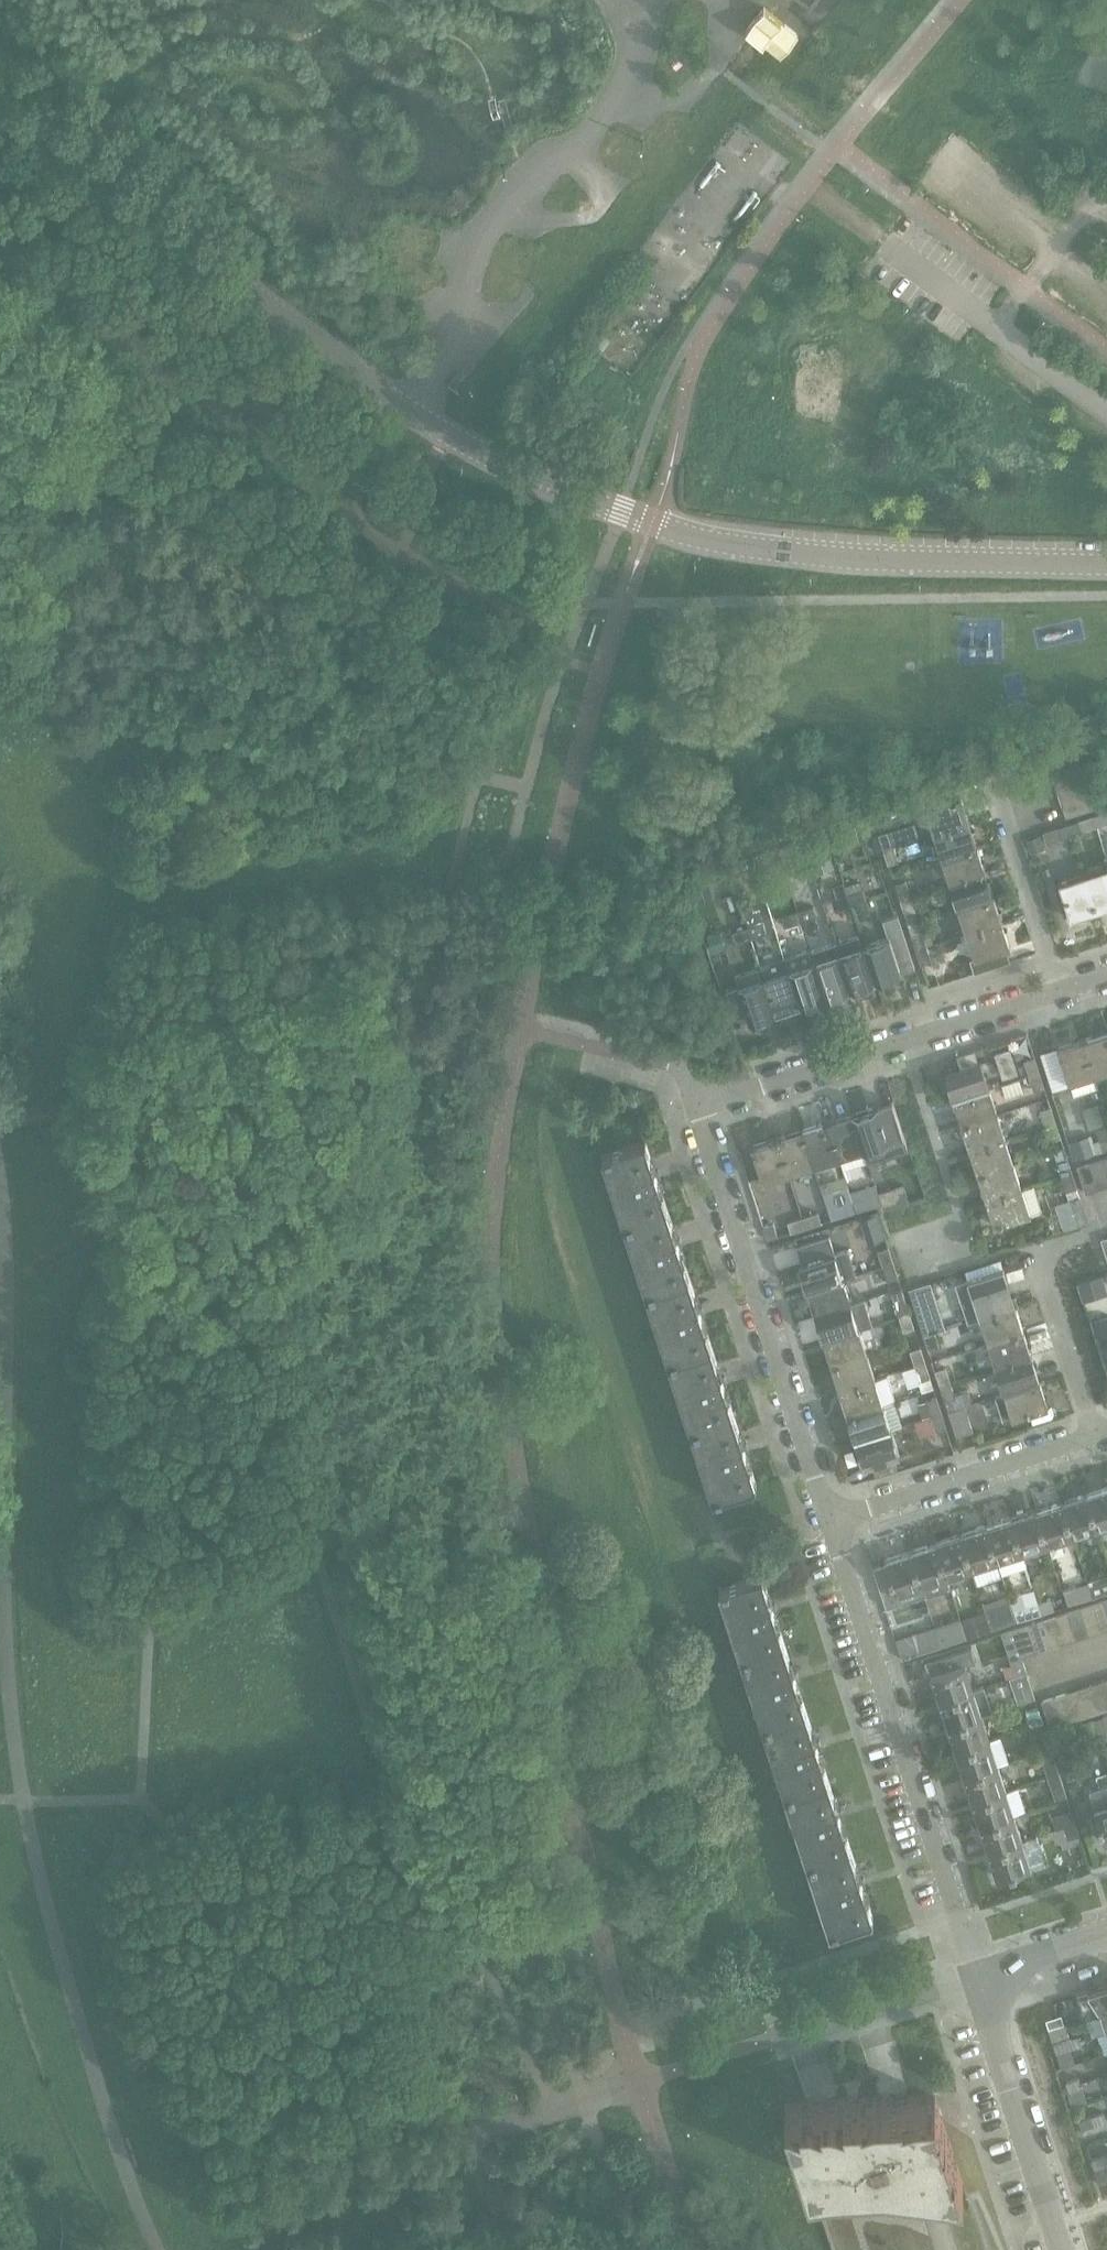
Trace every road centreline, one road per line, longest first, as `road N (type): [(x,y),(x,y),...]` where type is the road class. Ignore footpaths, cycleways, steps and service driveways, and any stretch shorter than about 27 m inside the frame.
road 1 (unclassified): [(1106,564),(784,552),(680,532),(547,483),(445,432),(0,106)]
road 2 (residential): [(828,1522),(695,1100),(758,1089),(1061,991)]
road 3 (residential): [(976,1979),(828,1522)]
road 4 (residential): [(1063,2249),(976,1979)]
road 5 (residential): [(828,1522),(1092,1437)]
road 6 (residential): [(1061,991),(996,773)]
road 7 (residential): [(776,2041),(976,1979)]
road 8 (residential): [(1092,1437),(1035,1254)]
road 9 (residential): [(976,1979),(1106,1935)]

